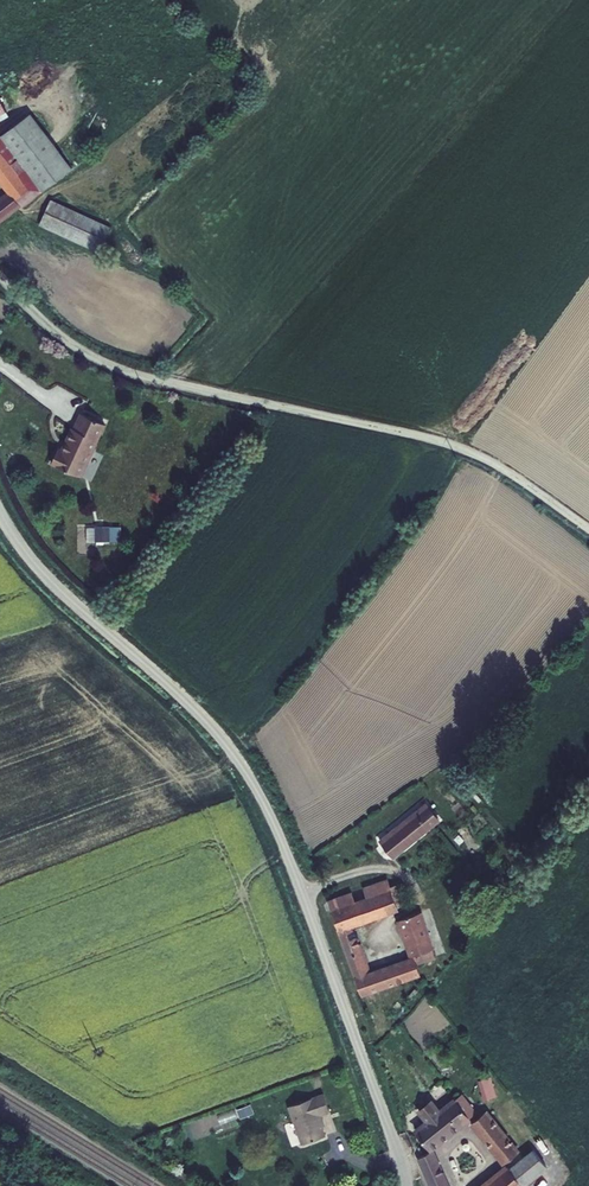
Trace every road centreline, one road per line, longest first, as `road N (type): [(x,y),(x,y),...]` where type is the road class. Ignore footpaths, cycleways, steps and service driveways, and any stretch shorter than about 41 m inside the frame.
road 1 (unclassified): [(406,1185),(289,861),(247,775),(189,705),(46,577),(0,513)]
road 2 (unclassified): [(588,529),(465,450),(107,364),(63,338),(0,276)]

